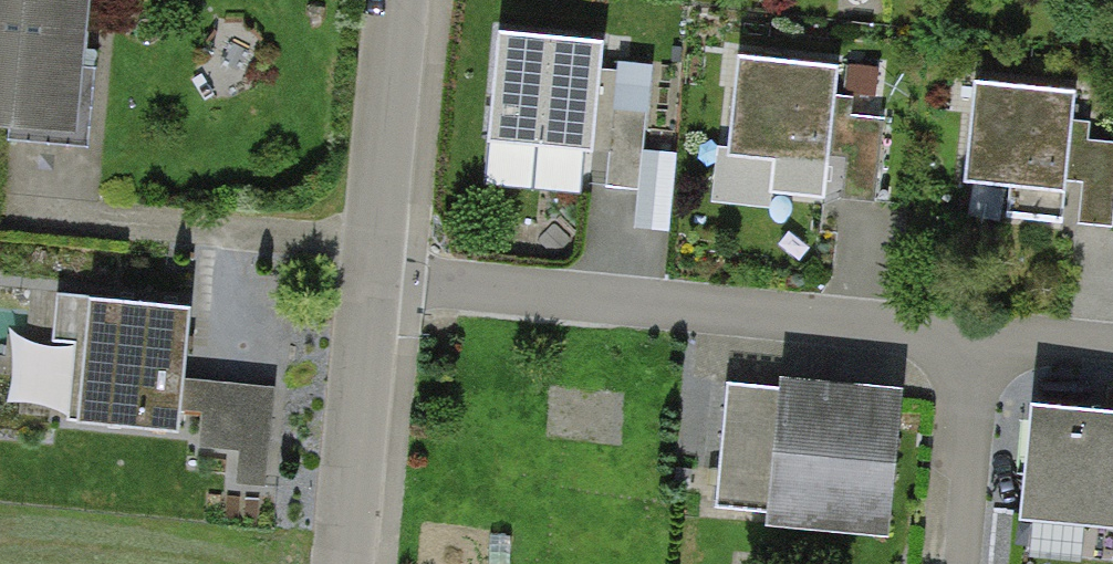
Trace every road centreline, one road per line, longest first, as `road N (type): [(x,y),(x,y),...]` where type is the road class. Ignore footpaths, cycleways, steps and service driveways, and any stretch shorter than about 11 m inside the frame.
road 1 (residential): [(374,279),(979,335)]
road 2 (residential): [(346,563),(374,279)]
road 3 (residential): [(374,279),(399,0)]
road 4 (residential): [(979,335),(954,563)]
road 5 (residential): [(979,335),(1112,346)]

